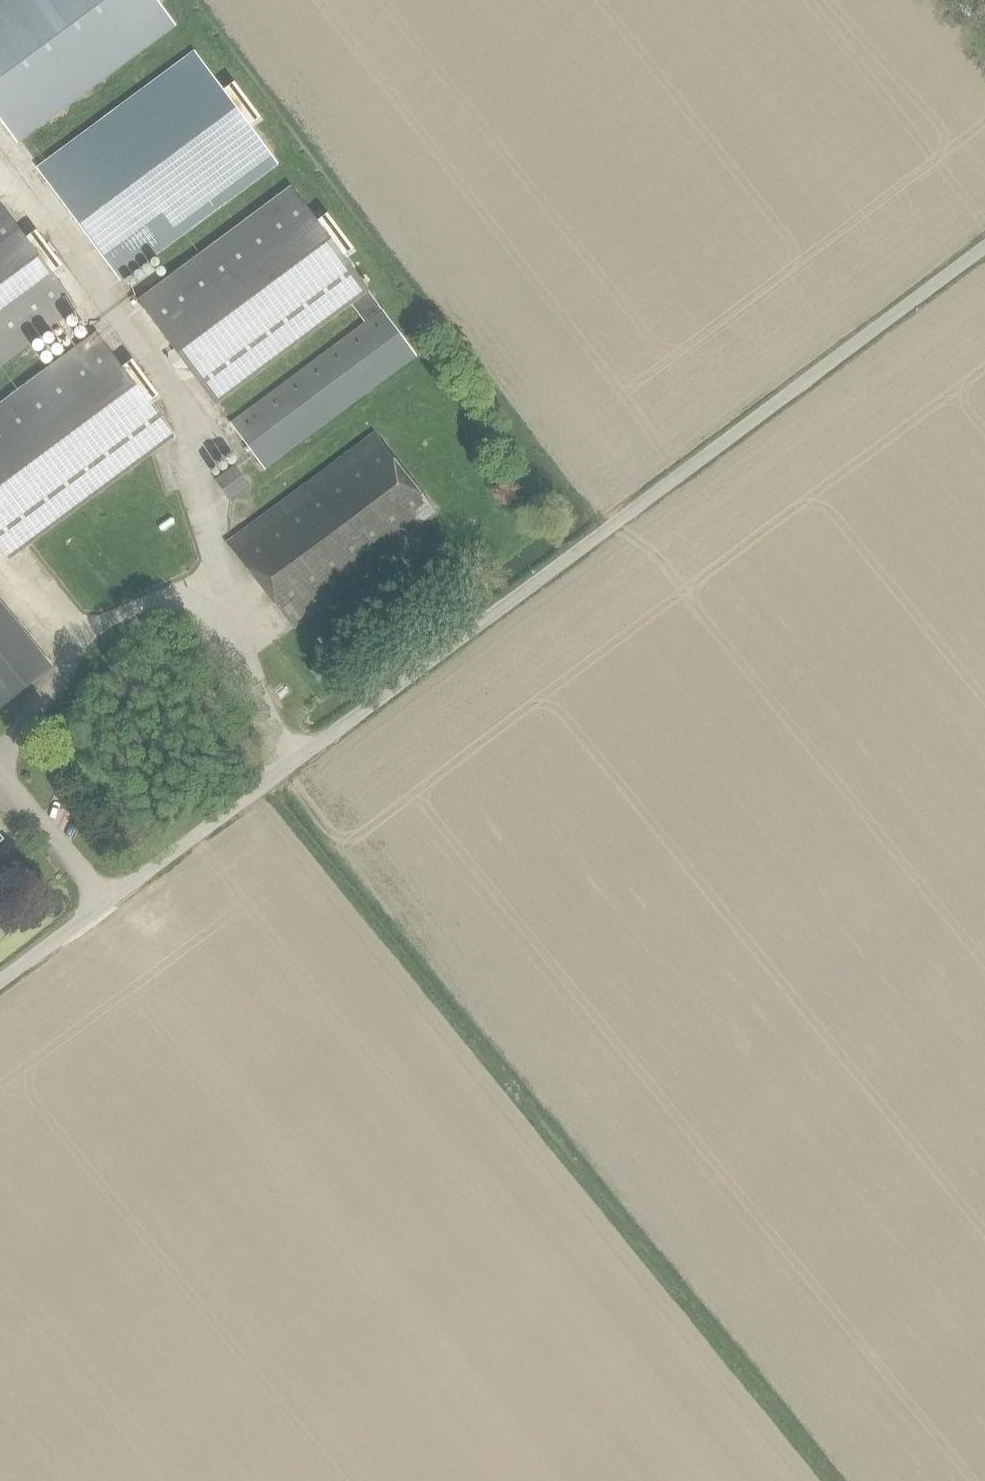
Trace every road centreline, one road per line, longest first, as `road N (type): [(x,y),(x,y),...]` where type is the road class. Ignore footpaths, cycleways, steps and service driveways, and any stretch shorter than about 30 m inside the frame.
road 1 (unclassified): [(0,984),(984,252)]

